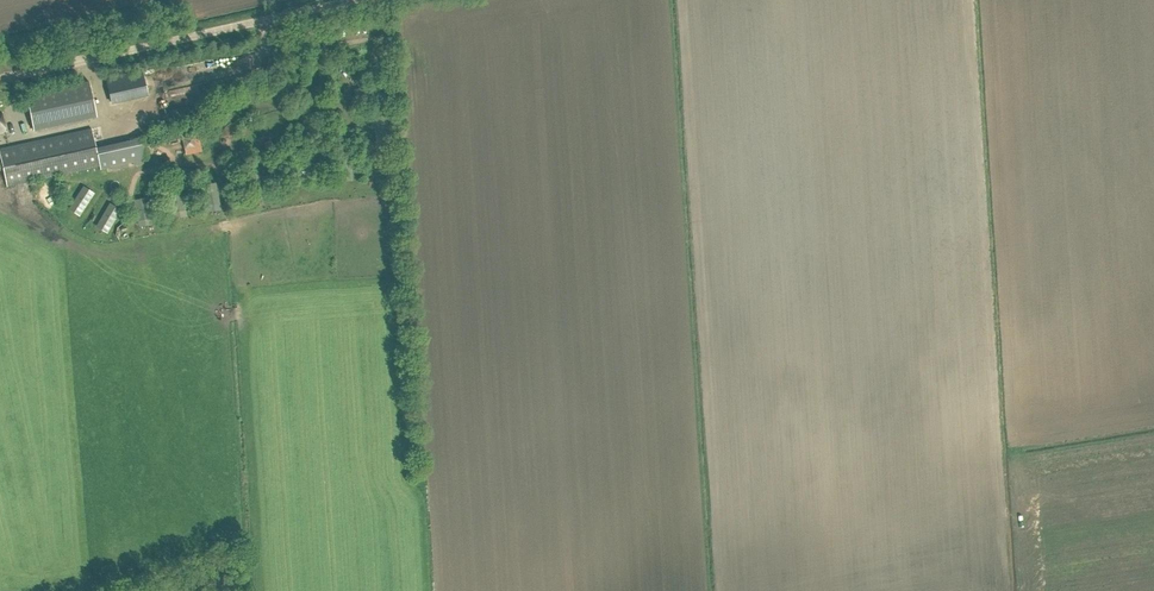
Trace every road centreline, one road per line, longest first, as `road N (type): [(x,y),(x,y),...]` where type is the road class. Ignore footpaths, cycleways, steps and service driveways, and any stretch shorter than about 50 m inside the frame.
road 1 (unclassified): [(0,79),(352,0)]

